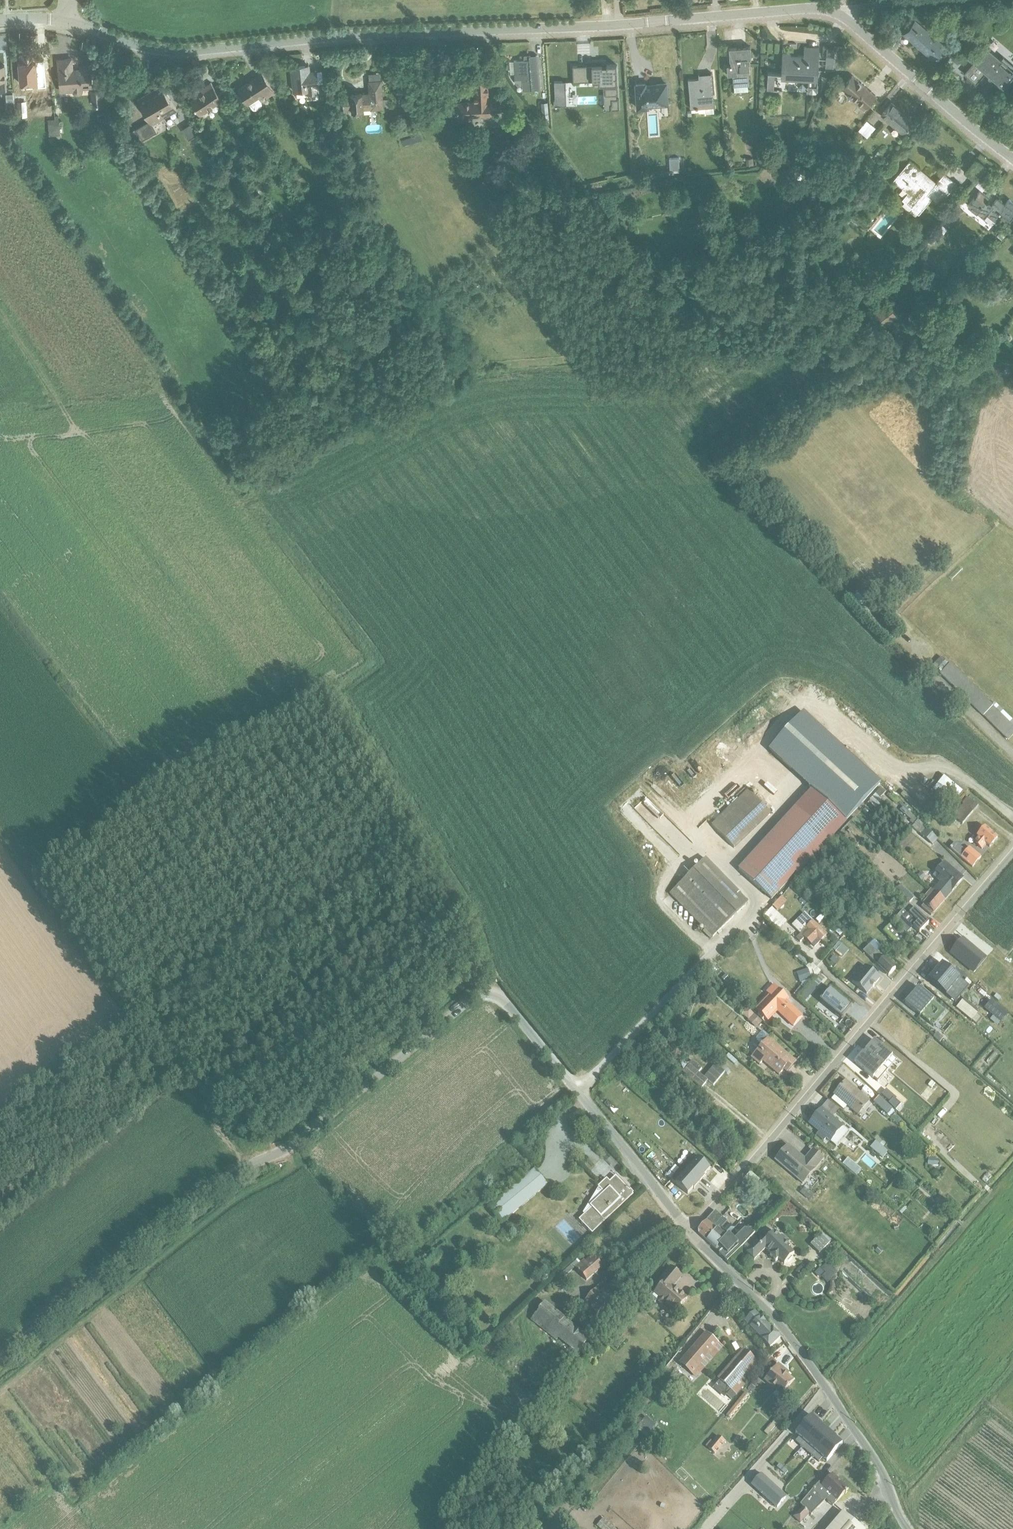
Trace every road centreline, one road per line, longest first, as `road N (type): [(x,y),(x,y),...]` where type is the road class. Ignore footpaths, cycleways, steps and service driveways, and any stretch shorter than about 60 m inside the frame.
road 1 (unclassified): [(0,1361),(238,1172),(314,1133),(475,993),(502,997),(690,1231)]
road 2 (tertiary): [(71,25),(186,54),(339,37),(835,12)]
road 3 (unclassified): [(1012,852),(690,1231)]
road 4 (residential): [(690,1231),(793,1341),(881,1470),(908,1528)]
road 5 (tertiary): [(835,12),(1012,160)]
road 6 (unclassified): [(967,0),(835,12)]

